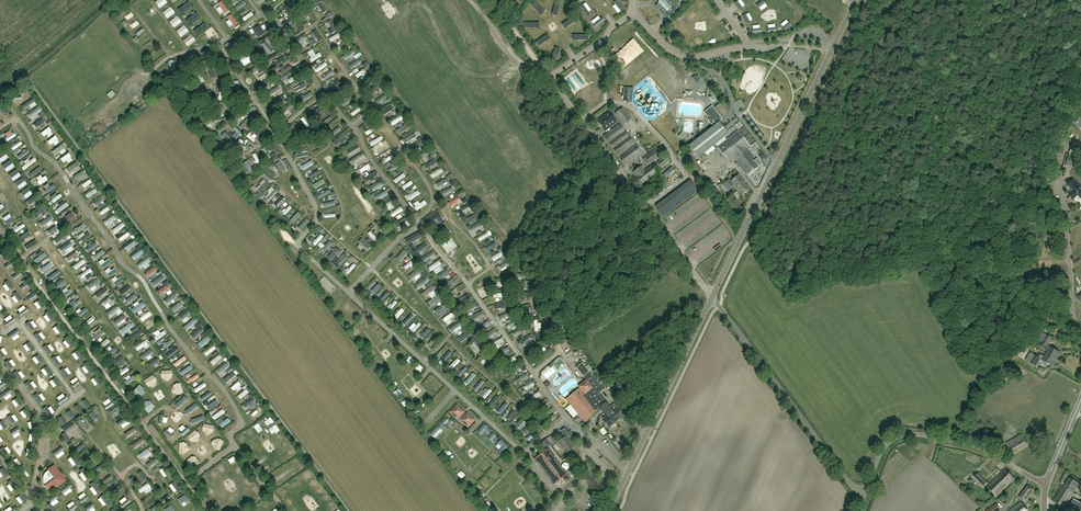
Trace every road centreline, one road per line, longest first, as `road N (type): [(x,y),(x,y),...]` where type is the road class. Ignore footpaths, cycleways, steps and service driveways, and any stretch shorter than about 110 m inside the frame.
road 1 (unclassified): [(712,296),(855,0)]
road 2 (unclassified): [(865,500),(712,296)]
road 3 (unclassified): [(609,510),(712,296)]
road 4 (unclassified): [(865,500),(883,448),(907,434),(975,446),(1046,486)]
road 5 (track): [(962,443),(979,386),(921,273)]
road 6 (track): [(1061,168),(1080,332)]

